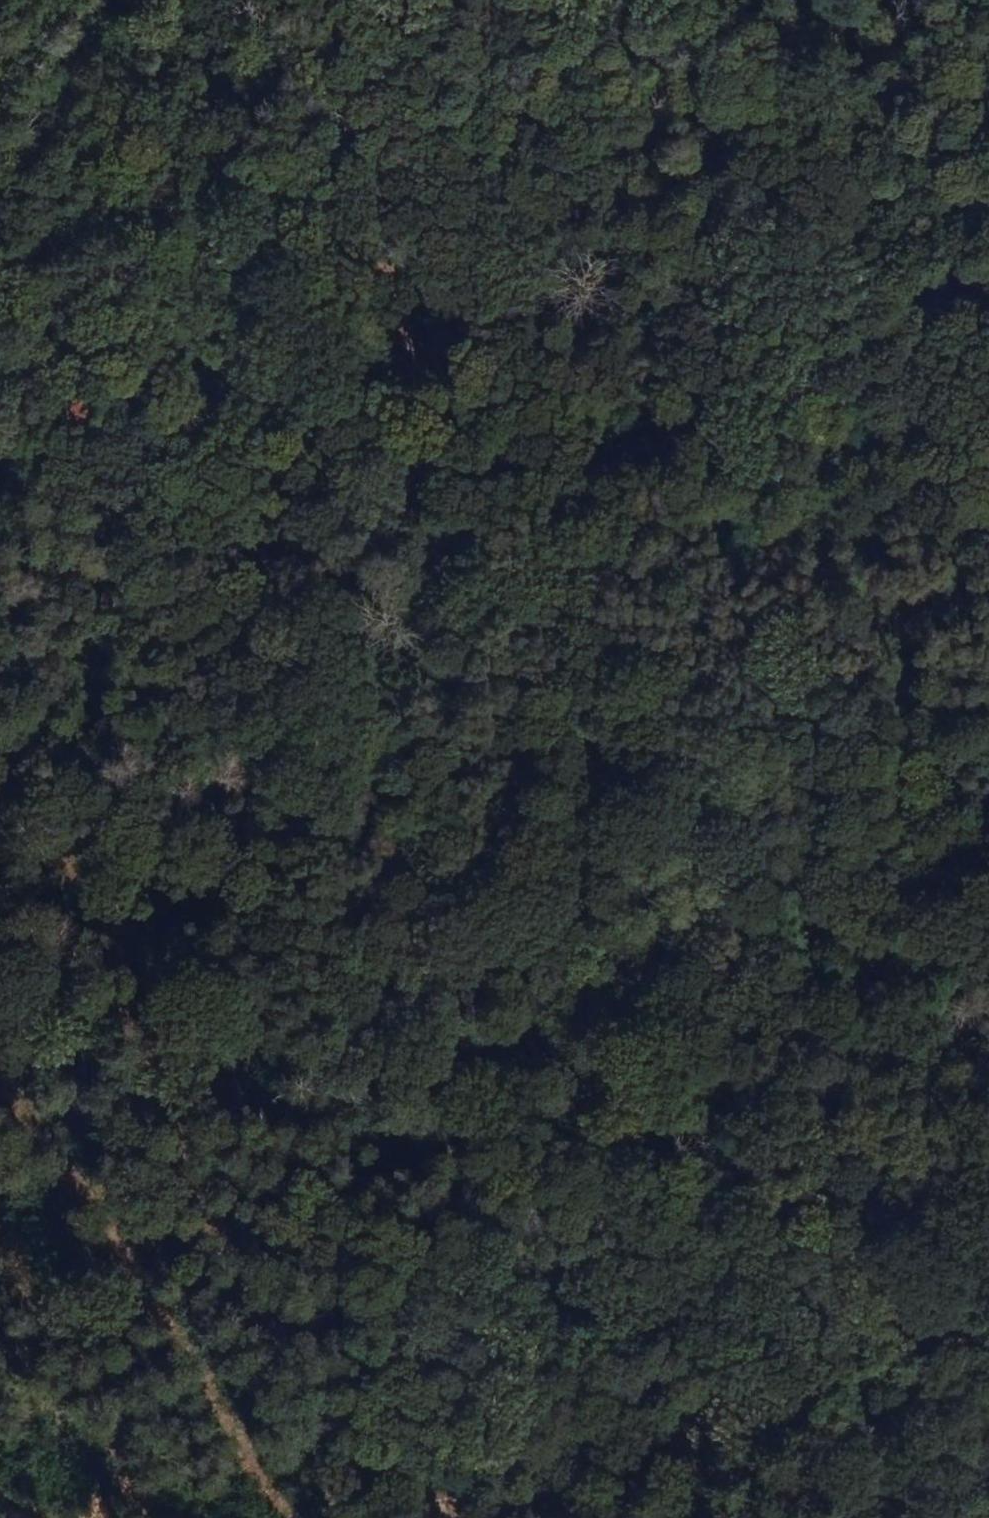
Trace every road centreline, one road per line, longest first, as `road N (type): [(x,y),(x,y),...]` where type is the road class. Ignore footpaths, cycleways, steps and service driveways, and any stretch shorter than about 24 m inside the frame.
road 1 (track): [(248,1517),(988,1281)]

